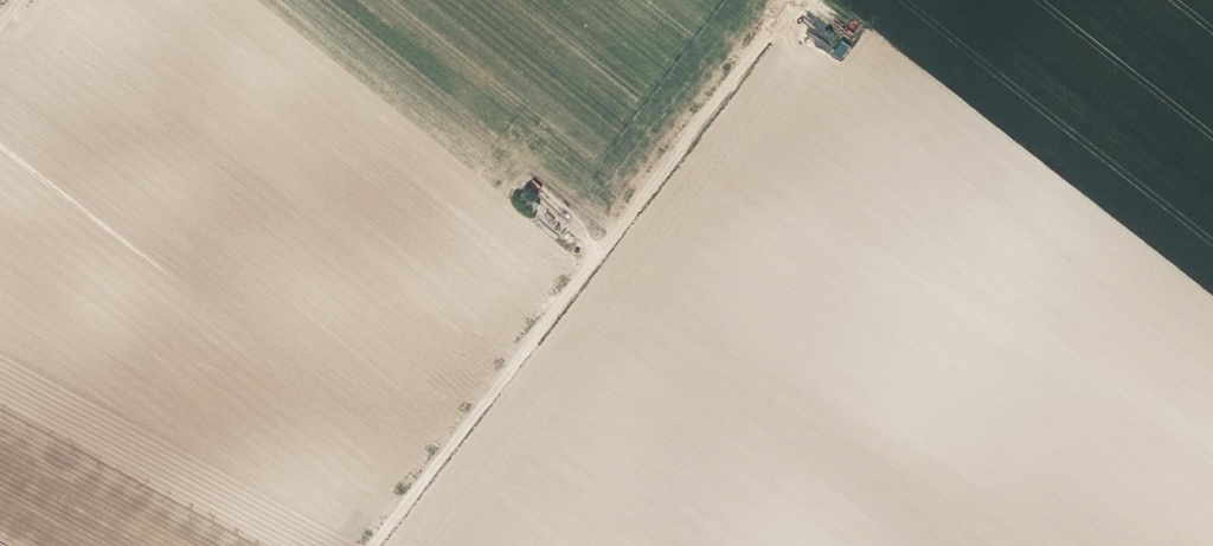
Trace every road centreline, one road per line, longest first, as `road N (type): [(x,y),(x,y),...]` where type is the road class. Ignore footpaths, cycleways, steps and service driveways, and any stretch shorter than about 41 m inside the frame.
road 1 (track): [(792,0),(372,545)]

